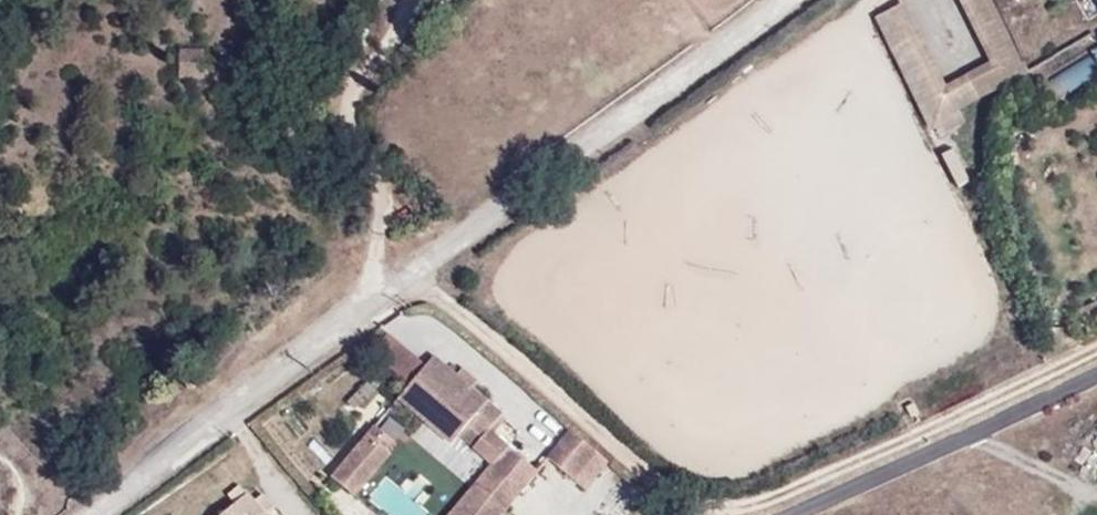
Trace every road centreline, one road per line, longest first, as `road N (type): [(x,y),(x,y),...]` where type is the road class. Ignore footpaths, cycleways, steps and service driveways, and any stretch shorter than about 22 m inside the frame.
road 1 (track): [(101,514),(784,0)]
road 2 (track): [(409,283),(708,514),(1096,339)]
road 3 (track): [(376,308),(376,172),(348,114),(358,78),(406,22),(411,0)]
road 4 (track): [(774,514),(971,427)]
road 5 (track): [(971,427),(1096,371)]

